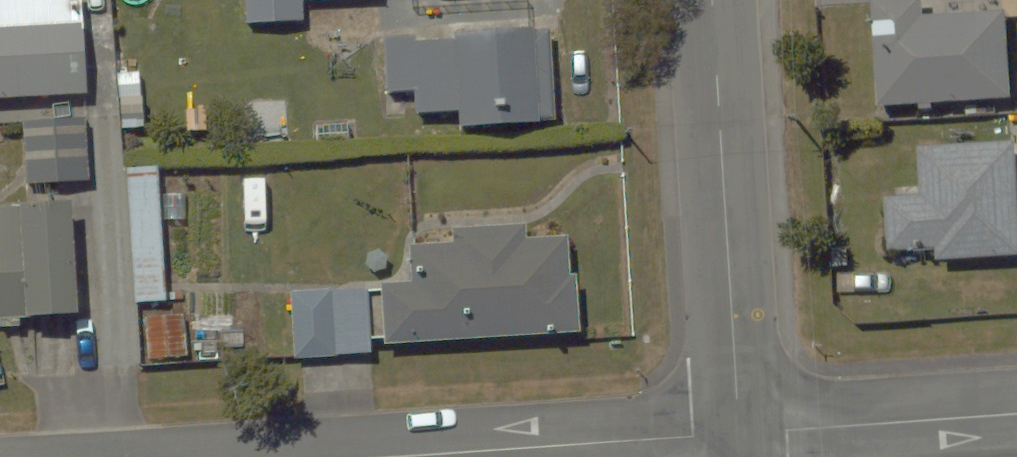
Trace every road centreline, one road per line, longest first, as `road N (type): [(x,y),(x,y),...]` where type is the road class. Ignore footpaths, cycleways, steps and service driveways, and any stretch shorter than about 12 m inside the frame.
road 1 (residential): [(714,0),(739,434)]
road 2 (residential): [(369,456),(739,434)]
road 3 (residential): [(739,434),(1016,416)]

